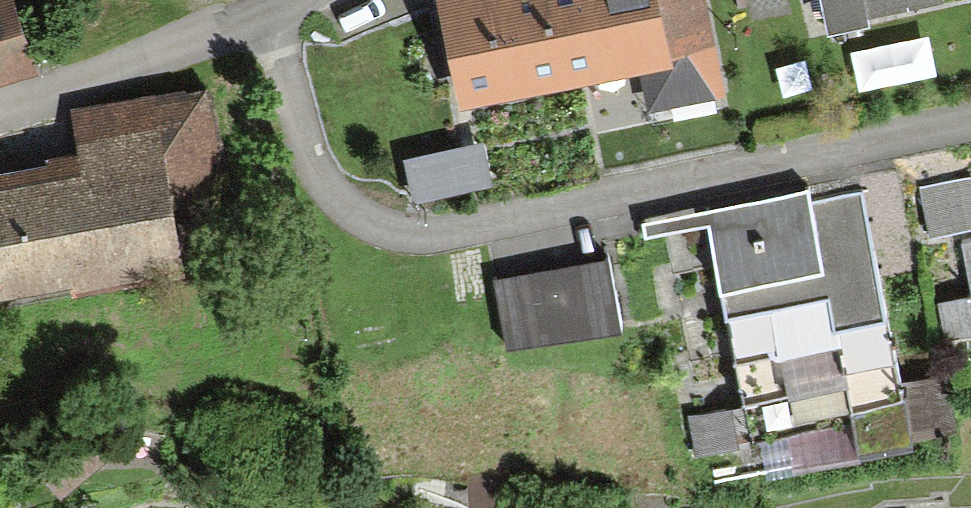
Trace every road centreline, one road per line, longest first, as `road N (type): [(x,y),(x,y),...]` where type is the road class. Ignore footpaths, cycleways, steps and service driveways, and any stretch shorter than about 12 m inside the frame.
road 1 (residential): [(266,15),(313,160),(341,198),(392,231),(446,234),(970,121)]
road 2 (residential): [(266,15),(0,105)]

